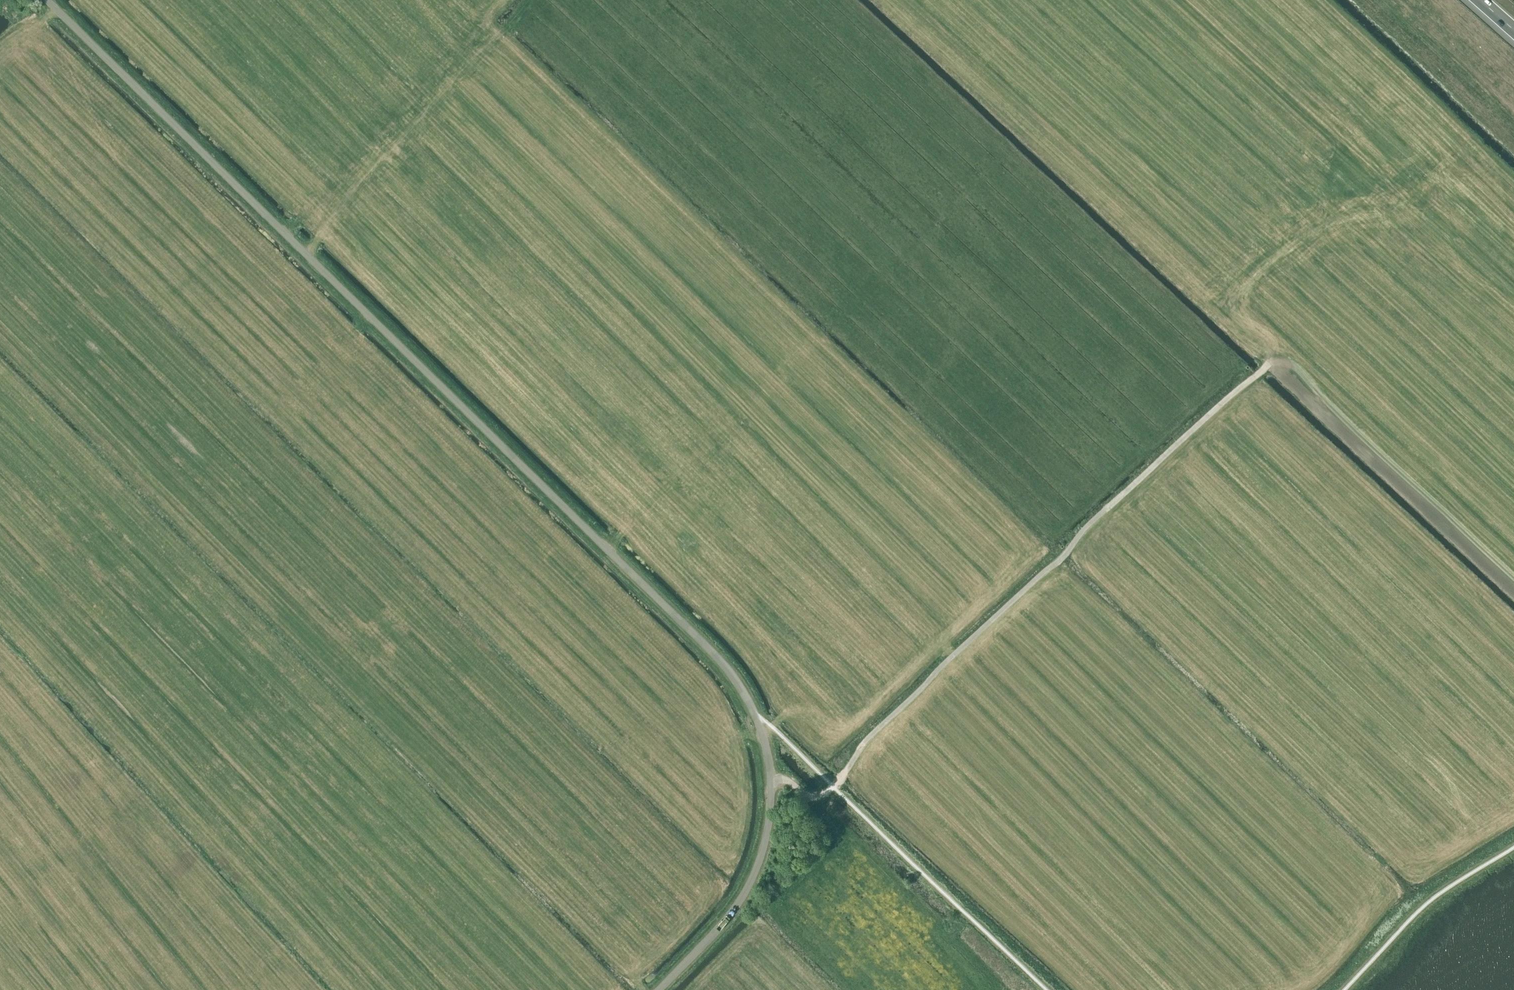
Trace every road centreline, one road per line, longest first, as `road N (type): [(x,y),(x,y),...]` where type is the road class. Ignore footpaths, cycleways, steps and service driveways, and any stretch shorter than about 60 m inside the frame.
road 1 (unclassified): [(660,989),(727,923),(760,863),(771,777),(746,694),(705,645),(44,0)]
road 2 (track): [(771,777),(812,799),(834,787),(865,741),(1256,373)]

